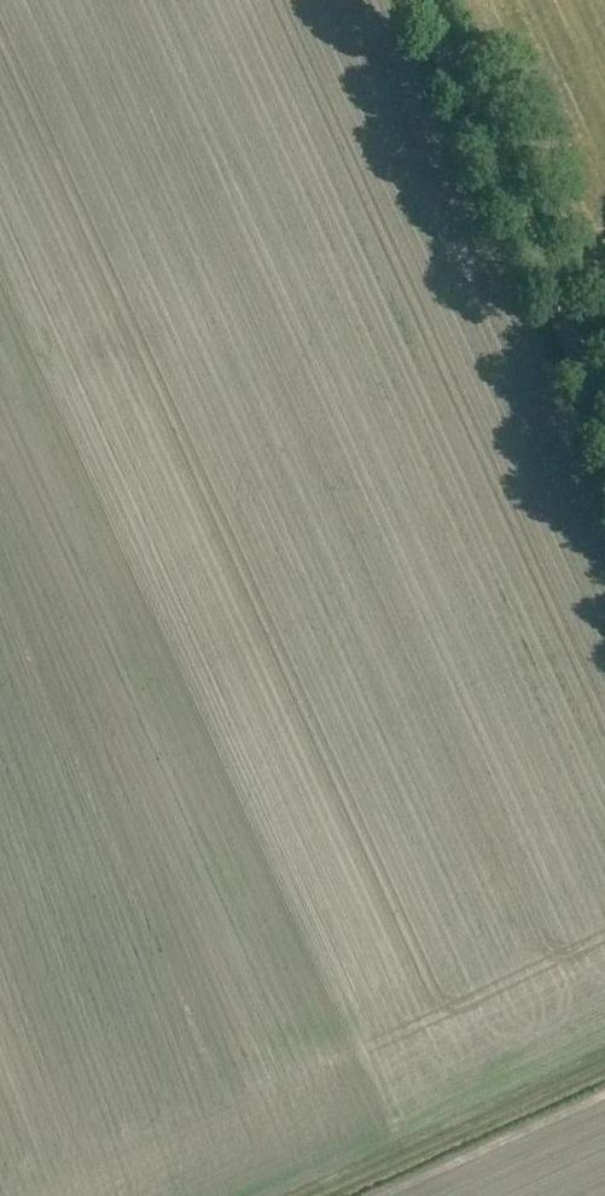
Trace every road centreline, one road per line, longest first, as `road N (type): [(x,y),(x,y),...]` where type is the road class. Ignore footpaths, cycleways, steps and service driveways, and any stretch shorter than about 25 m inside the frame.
road 1 (unclassified): [(604,416),(417,0)]

